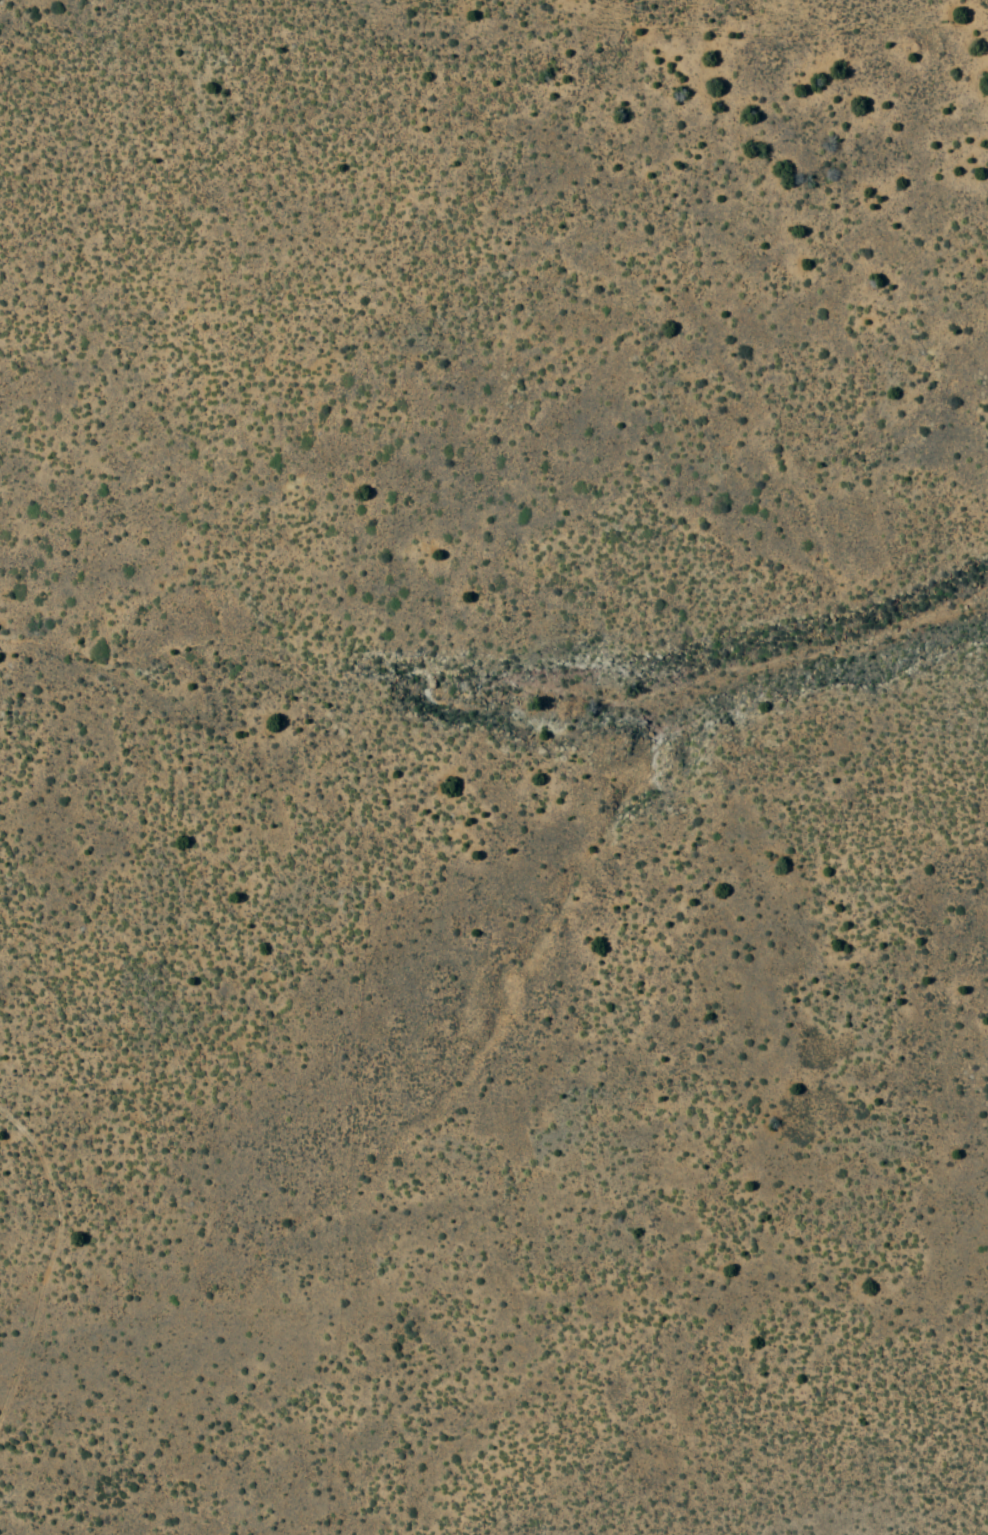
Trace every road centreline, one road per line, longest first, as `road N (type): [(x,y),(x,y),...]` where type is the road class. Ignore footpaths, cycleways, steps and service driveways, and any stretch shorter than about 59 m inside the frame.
road 1 (residential): [(0,1471),(6,1391),(48,1289),(43,1173),(28,1127),(0,1103)]

